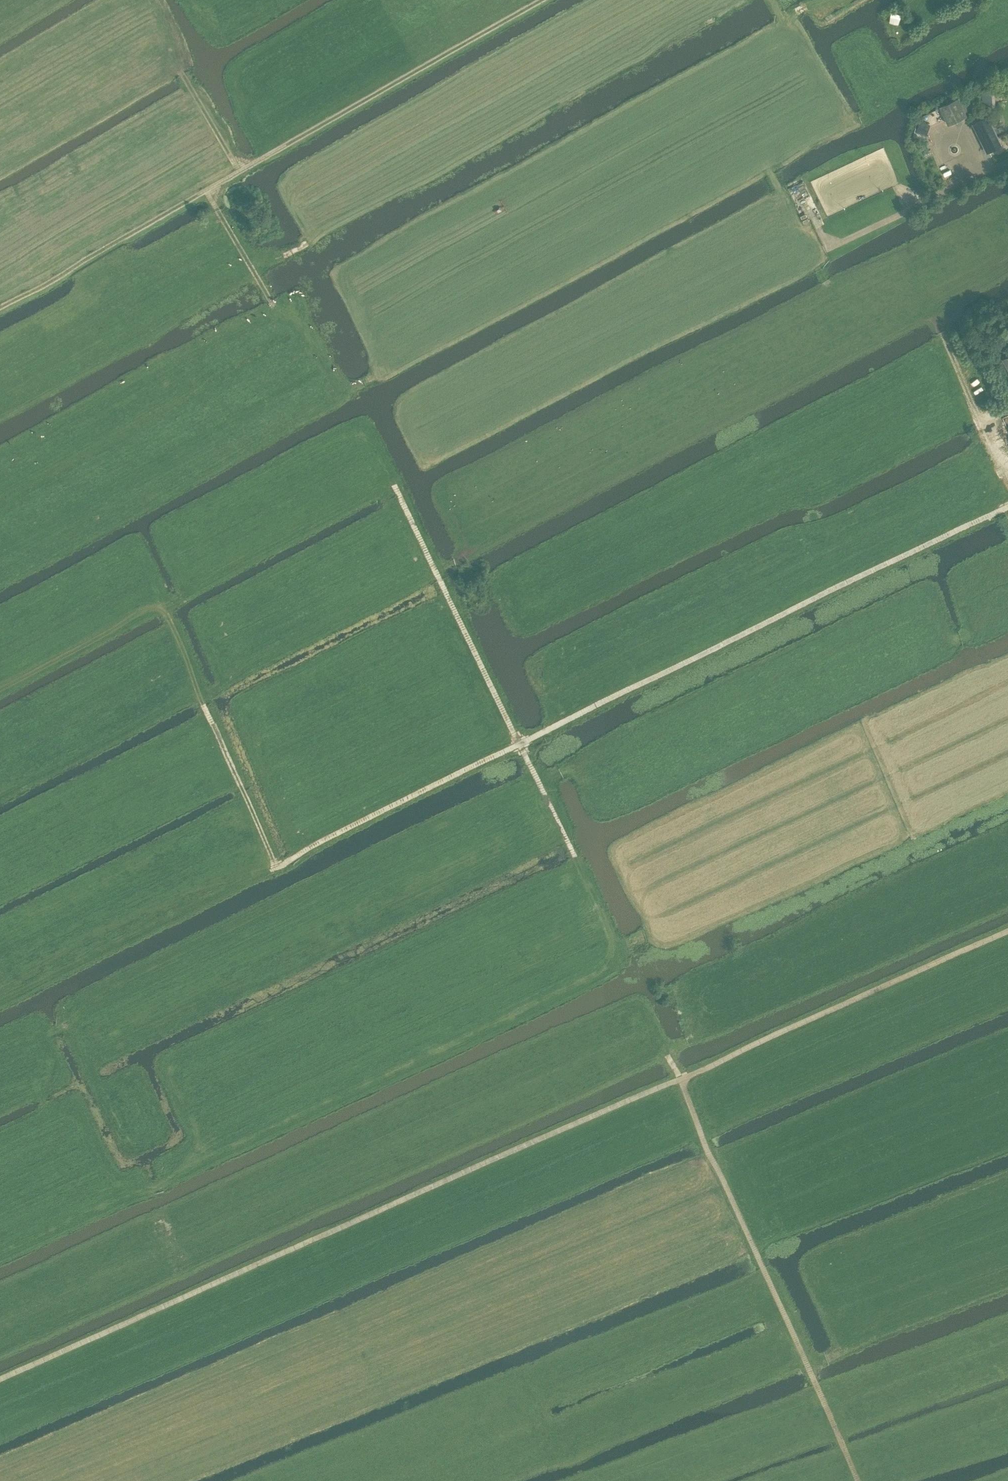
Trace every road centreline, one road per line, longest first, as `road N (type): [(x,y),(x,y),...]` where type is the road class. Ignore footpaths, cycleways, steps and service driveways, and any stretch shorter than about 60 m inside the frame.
road 1 (track): [(1007,931),(0,1379)]
road 2 (track): [(542,0),(239,171),(181,71)]
road 3 (track): [(680,1079),(857,1480)]
road 4 (track): [(206,190),(0,307)]
road 5 (track): [(239,171),(206,190),(271,301)]

